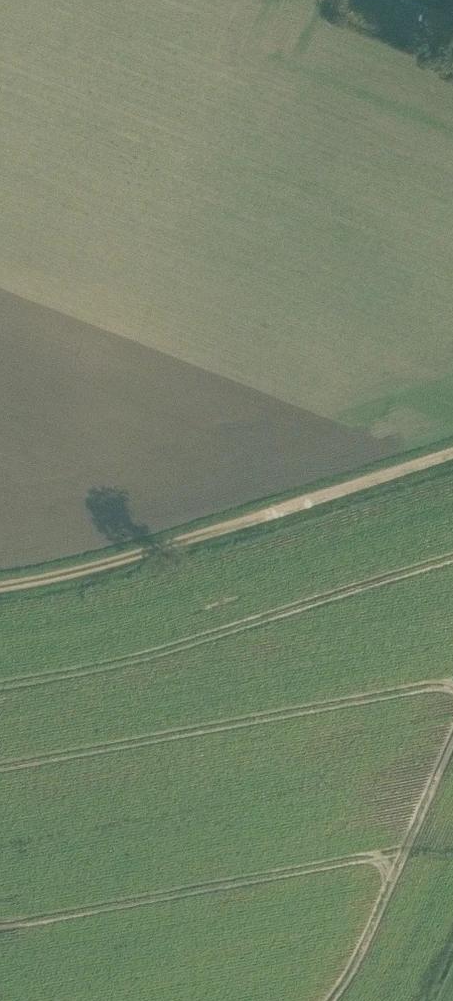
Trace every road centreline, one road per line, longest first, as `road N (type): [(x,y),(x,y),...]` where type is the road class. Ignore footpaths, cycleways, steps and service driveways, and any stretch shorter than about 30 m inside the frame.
road 1 (track): [(0,584),(79,573),(452,452)]

